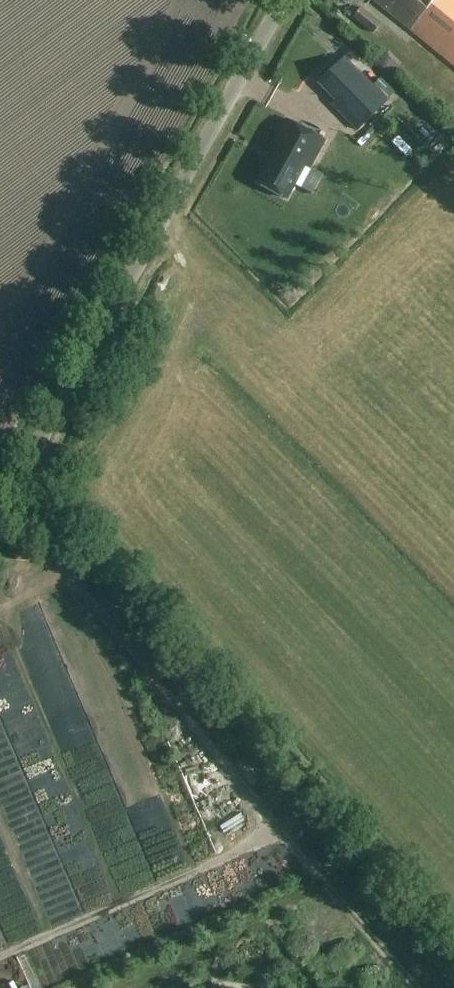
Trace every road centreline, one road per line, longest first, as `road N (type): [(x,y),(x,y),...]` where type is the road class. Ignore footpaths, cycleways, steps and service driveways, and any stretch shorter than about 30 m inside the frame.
road 1 (track): [(10,492),(38,521),(71,577),(414,987)]
road 2 (unclassified): [(0,511),(284,0)]
road 3 (track): [(0,957),(281,834)]

